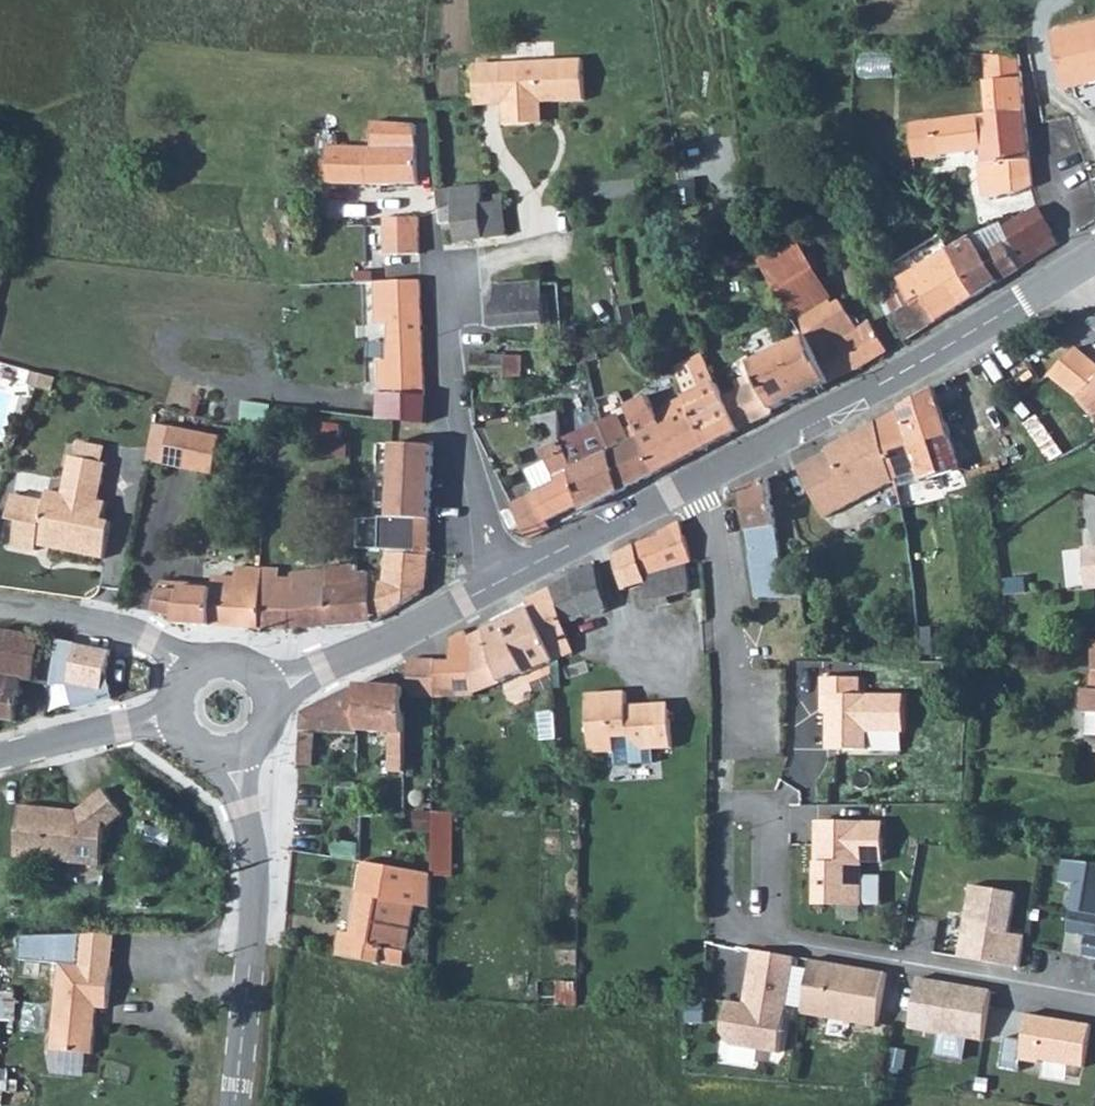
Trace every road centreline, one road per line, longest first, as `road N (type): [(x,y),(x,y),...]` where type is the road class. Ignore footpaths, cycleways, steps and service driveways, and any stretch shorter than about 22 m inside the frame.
road 1 (residential): [(1094,1000),(748,933),(724,906),(723,775)]
road 2 (tertiary): [(692,479),(920,362),(1060,274)]
road 3 (tertiary): [(237,1105),(254,848),(232,749)]
road 4 (residential): [(509,578),(498,563),(459,406),(452,271)]
road 5 (residential): [(692,479),(724,577),(723,775)]
road 6 (tertiary): [(265,698),(509,578)]
road 7 (residential): [(197,674),(164,644),(0,607)]
road 8 (tertiary): [(509,578),(692,479)]
road 9 (unclassified): [(181,712),(0,755)]

